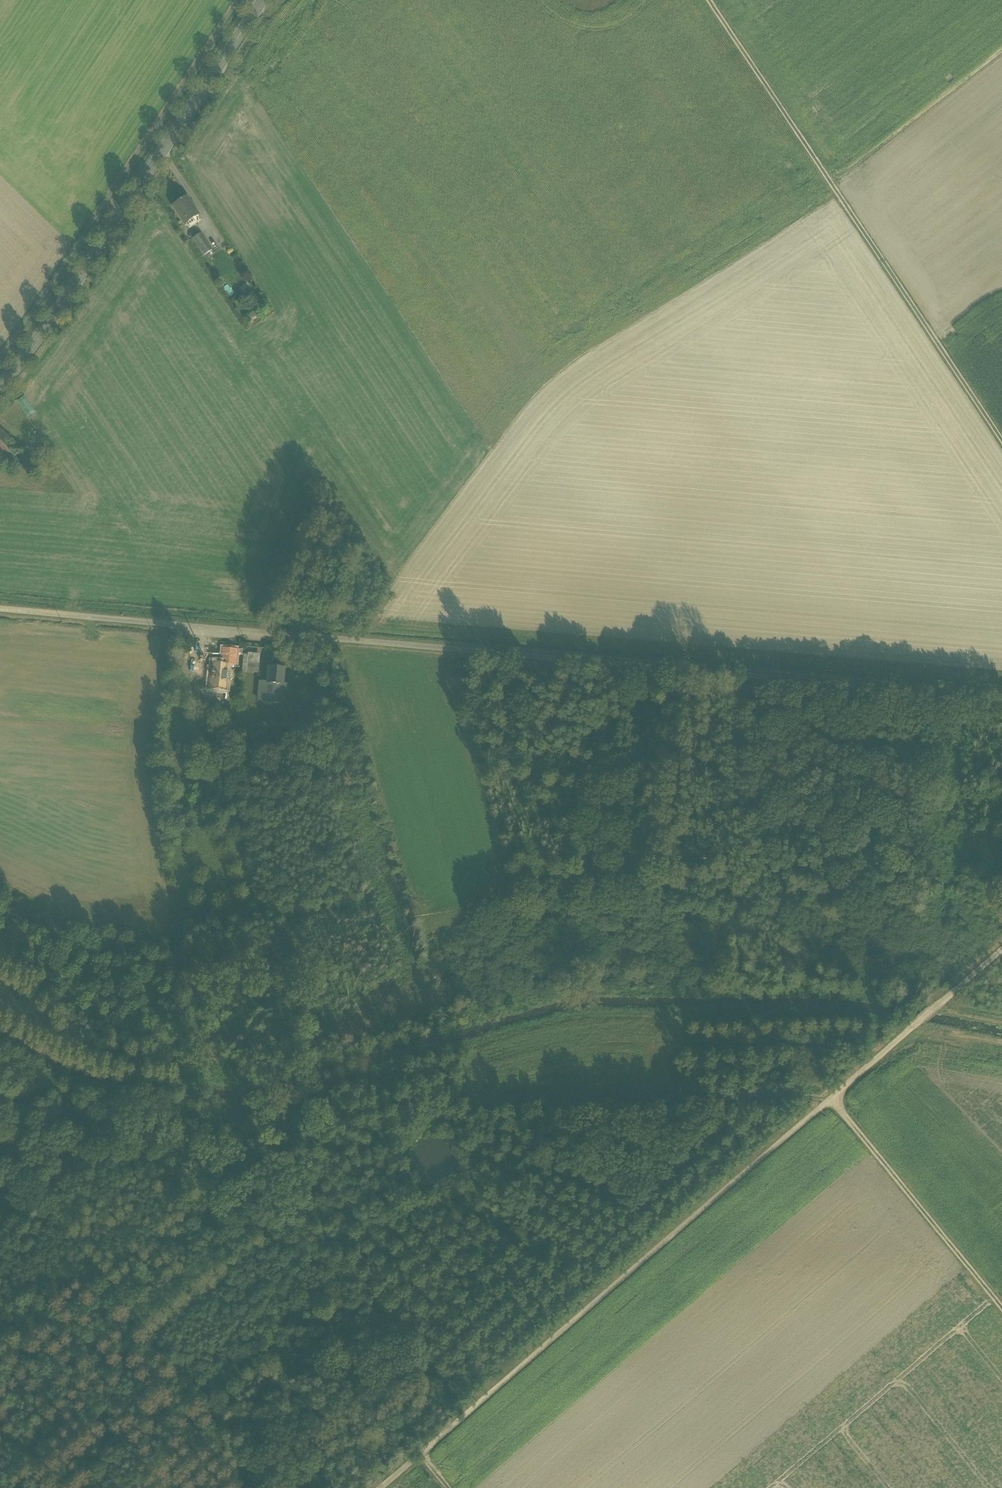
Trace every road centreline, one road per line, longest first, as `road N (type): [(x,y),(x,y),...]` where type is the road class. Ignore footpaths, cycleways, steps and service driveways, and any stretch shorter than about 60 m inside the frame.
road 1 (unclassified): [(1001,697),(0,612)]
road 2 (unclassified): [(831,1100),(381,1487)]
road 3 (tertiary): [(0,390),(262,0)]
road 4 (track): [(1001,1310),(831,1100),(917,1025)]

